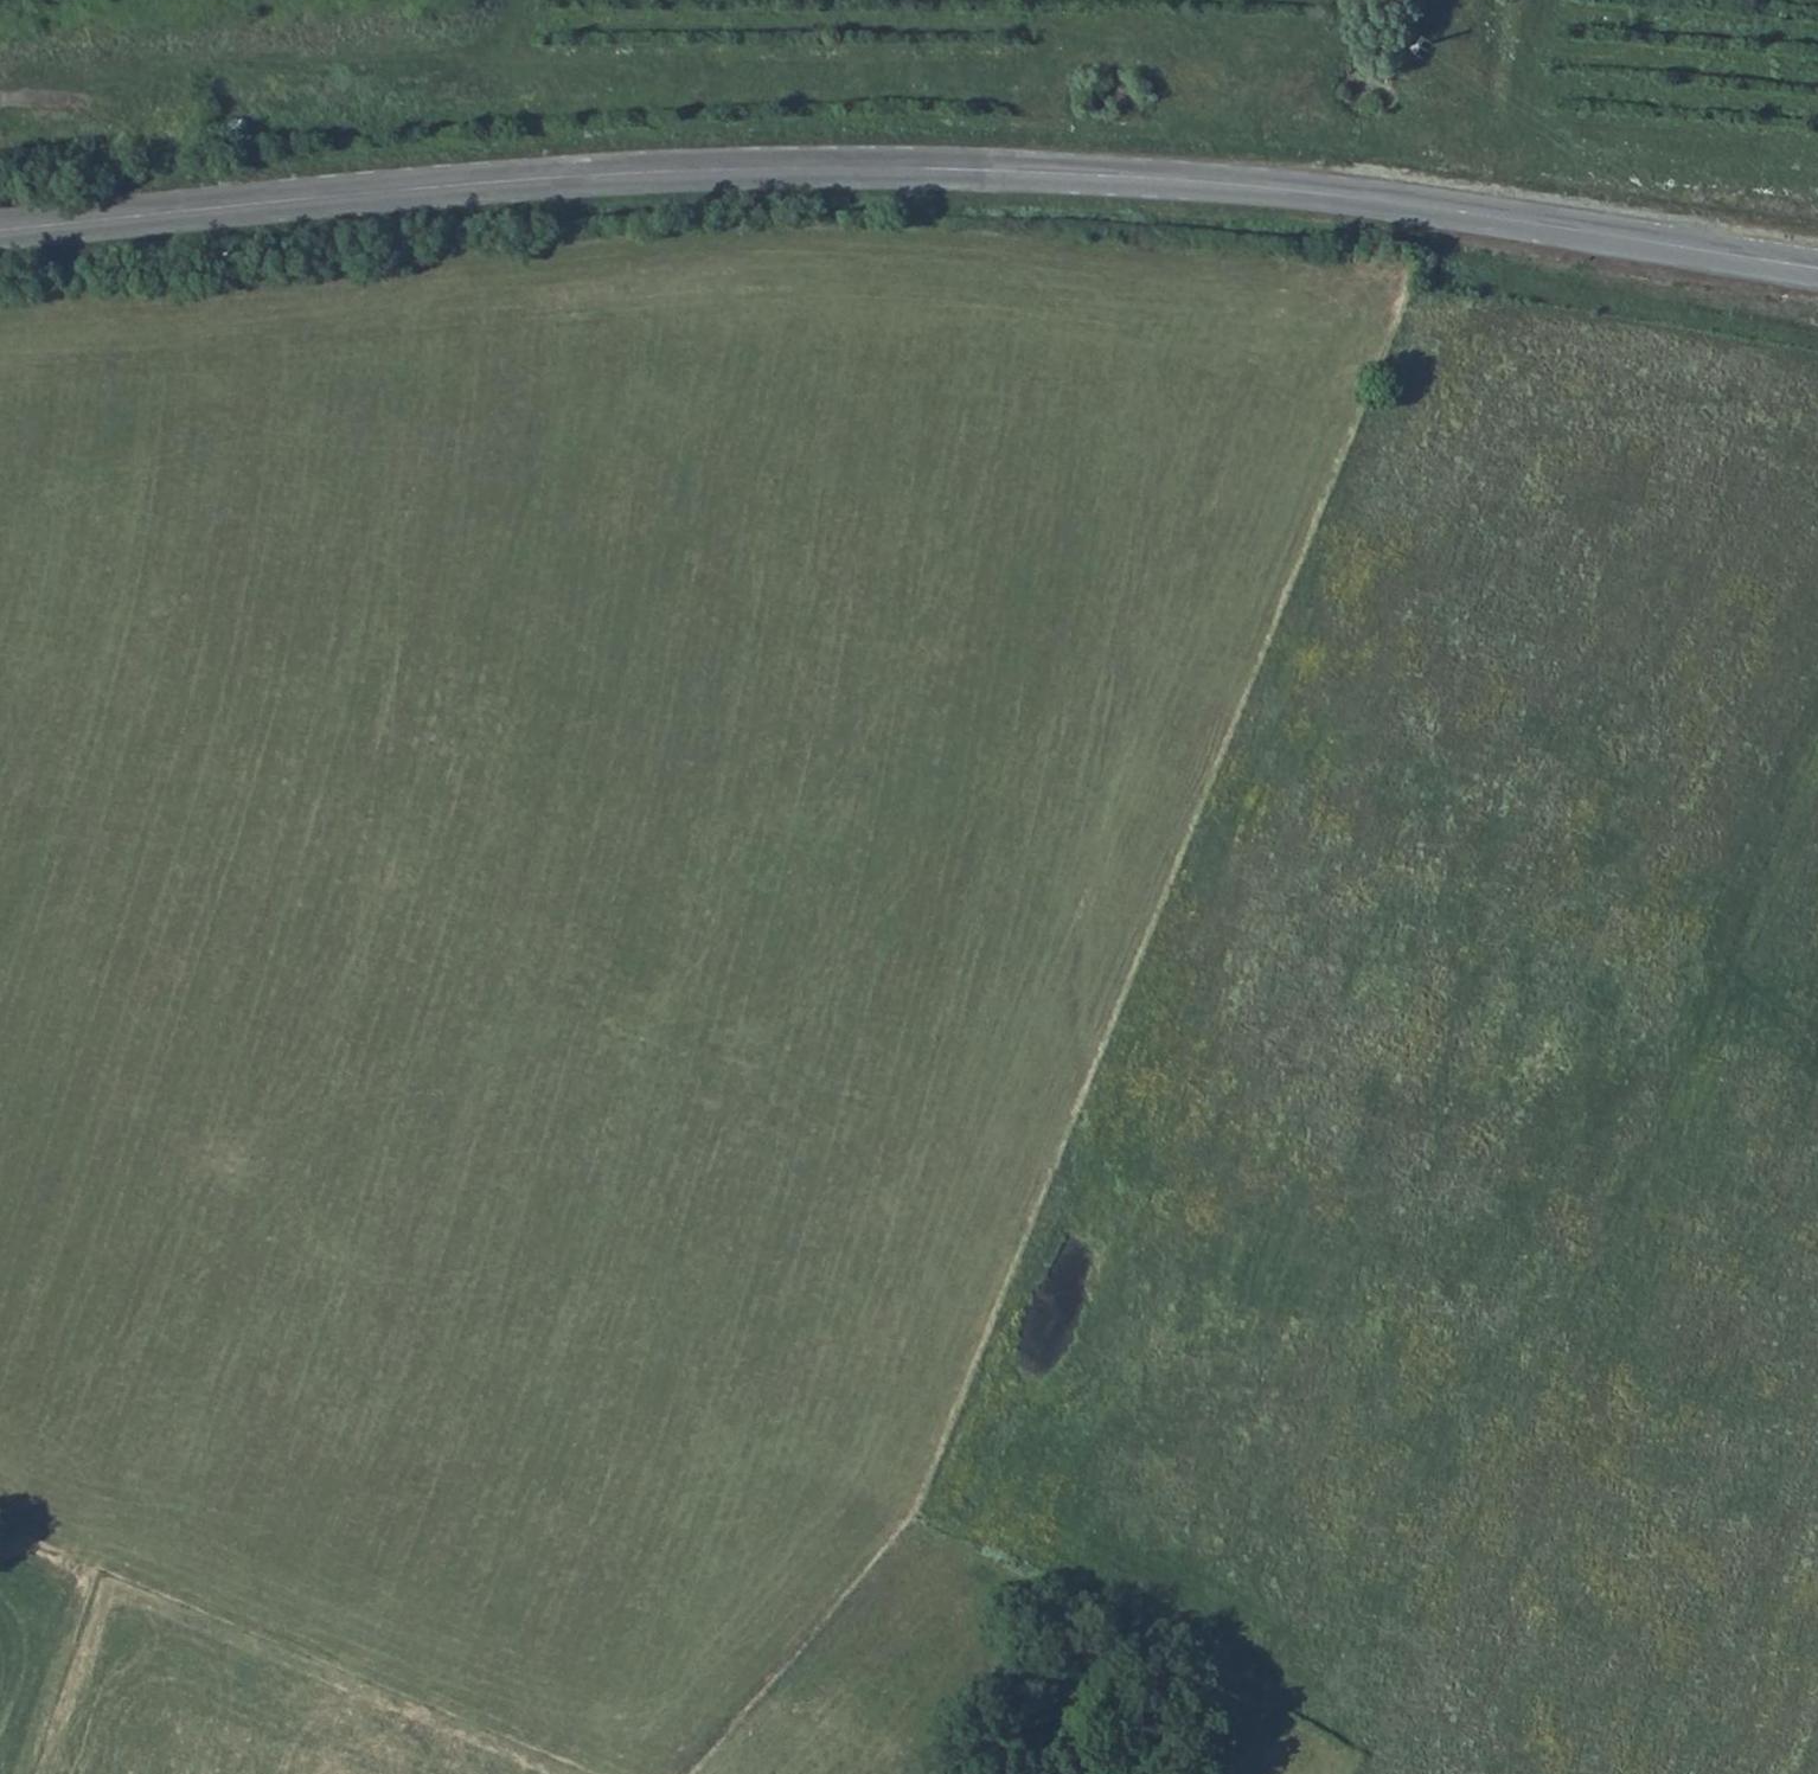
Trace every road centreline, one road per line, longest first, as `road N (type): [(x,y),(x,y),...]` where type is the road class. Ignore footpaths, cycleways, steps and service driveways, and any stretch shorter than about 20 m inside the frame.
road 1 (tertiary): [(1817,271),(1486,214),(1163,179),(812,167),(399,186),(0,230)]

